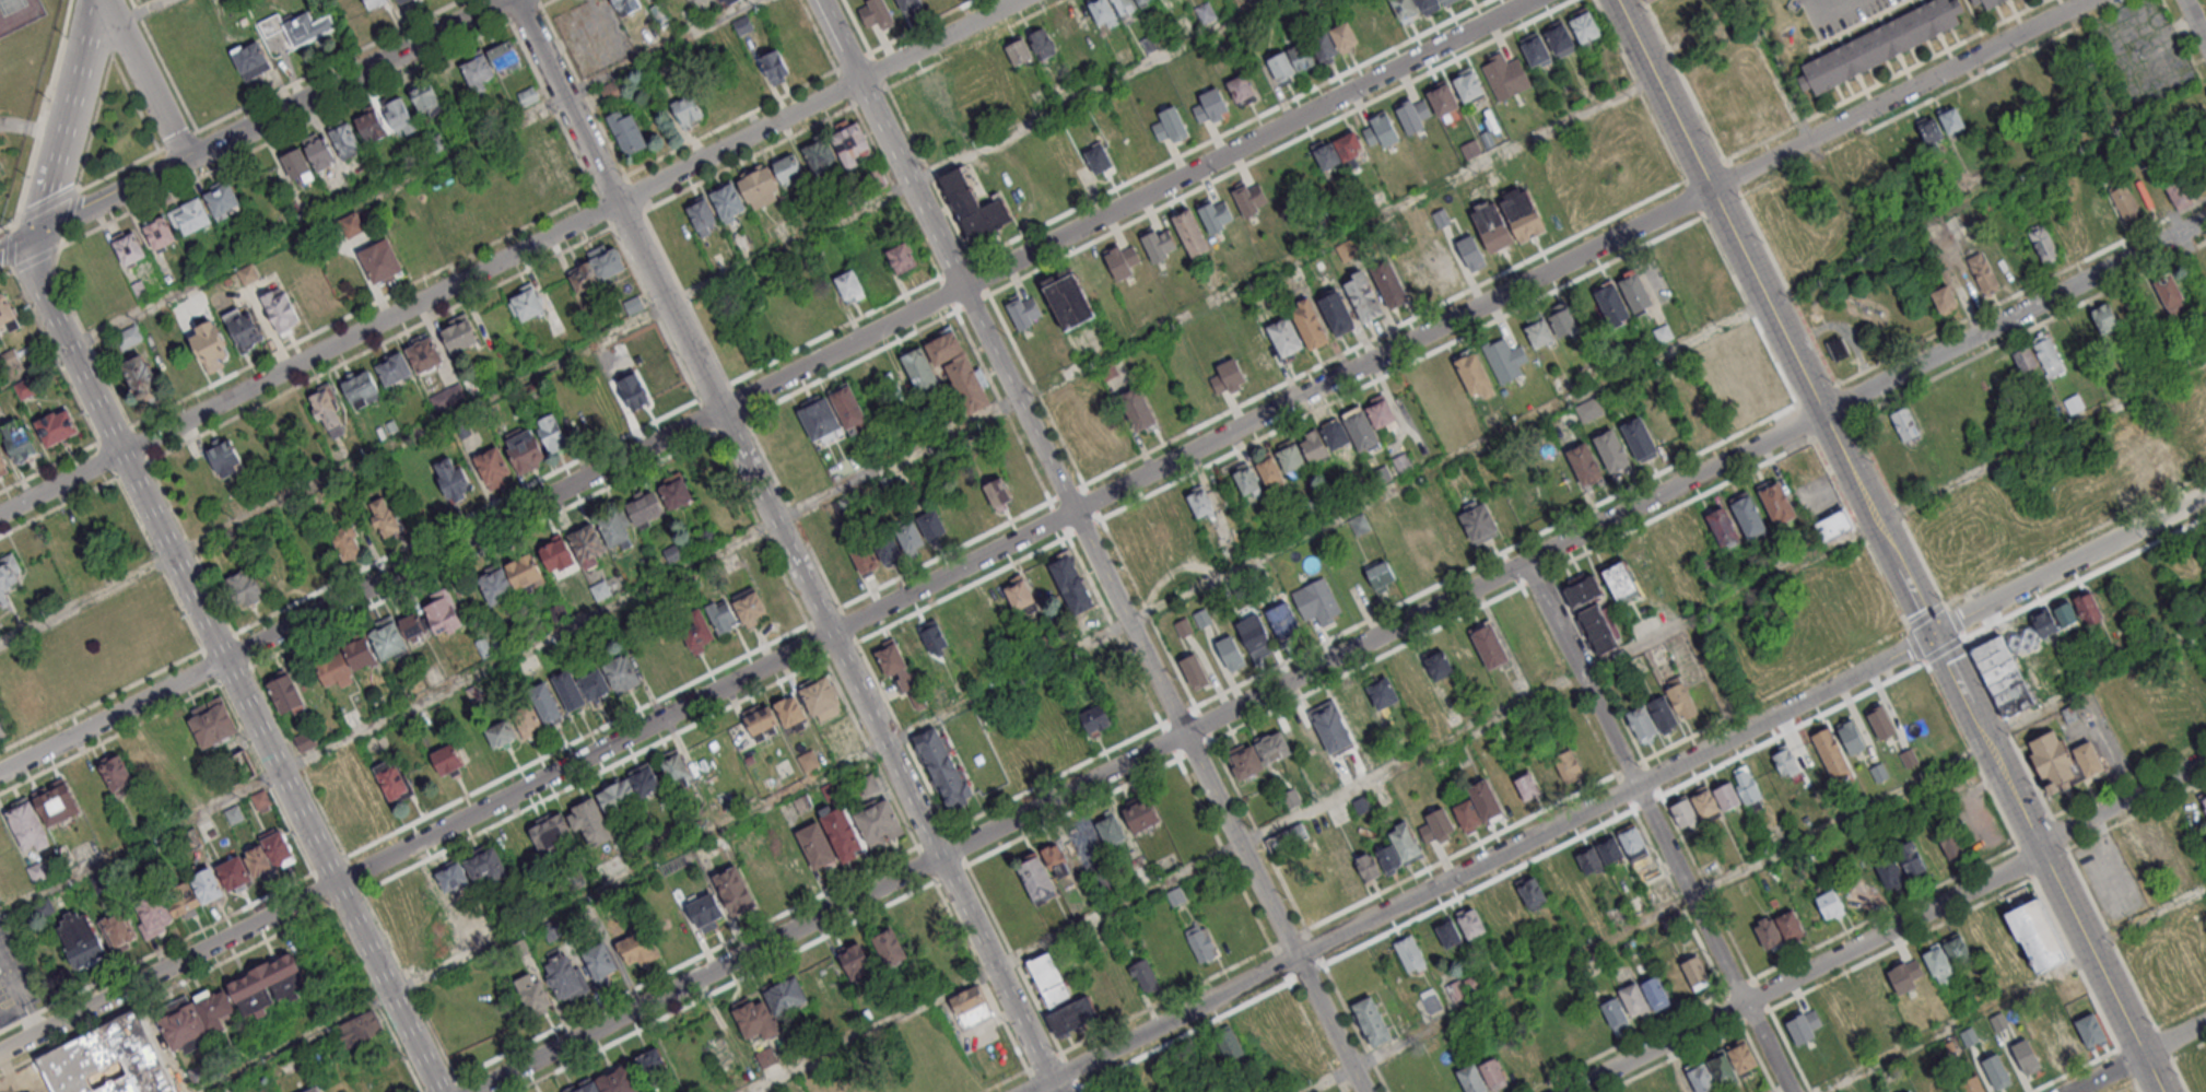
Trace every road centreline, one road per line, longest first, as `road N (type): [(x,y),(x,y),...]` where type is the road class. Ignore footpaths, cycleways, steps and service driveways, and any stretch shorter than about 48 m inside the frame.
road 1 (residential): [(474,1091),(1822,415)]
road 2 (residential): [(2205,494),(1641,787),(1017,1091)]
road 3 (residential): [(0,1052),(1072,510)]
road 4 (tertiary): [(1053,1073),(520,0)]
road 5 (residential): [(2090,0),(1072,510)]
road 6 (tertiary): [(36,235),(30,263),(439,1091)]
road 7 (residential): [(725,407),(1535,0)]
road 8 (residential): [(0,774),(725,407)]
road 9 (residential): [(1565,1091),(2011,868),(2068,826),(2205,758)]
road 10 (residential): [(0,514),(619,197)]
road 11 (residential): [(1362,1091),(1072,510)]
road 12 (tertiary): [(1884,537),(1616,0)]
road 13 (residential): [(1790,1091),(1528,561)]
road 14 (tertiary): [(36,235),(509,0)]
road 15 (tertiary): [(2160,1091),(1967,704)]
road 16 (residential): [(1822,415),(2205,220)]
road 17 (residential): [(961,287),(818,0)]
road 18 (residential): [(619,197),(858,81)]
road 19 (residential): [(1072,510),(961,287)]
road 20 (residential): [(1017,0),(858,81)]
road 21 (residential): [(109,0),(190,157)]
road 22 (residential): [(2068,1091),(2205,1021)]
road 23 (tertiary): [(97,0),(58,138)]

